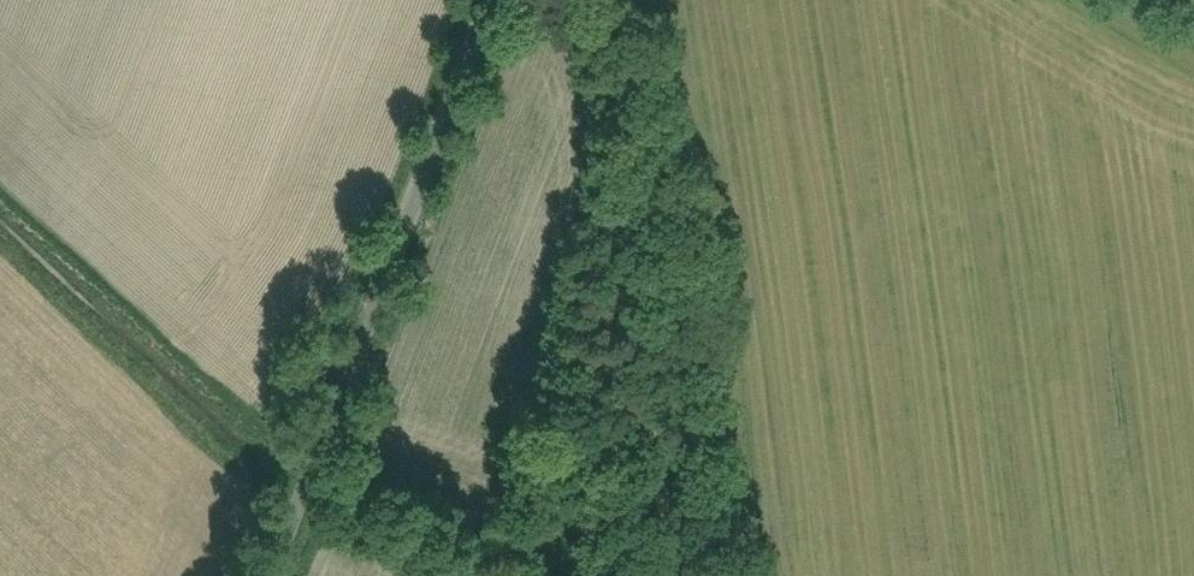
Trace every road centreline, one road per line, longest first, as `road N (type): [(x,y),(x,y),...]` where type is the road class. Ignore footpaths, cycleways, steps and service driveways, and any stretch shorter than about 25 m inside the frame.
road 1 (unclassified): [(492,0),(273,575)]

